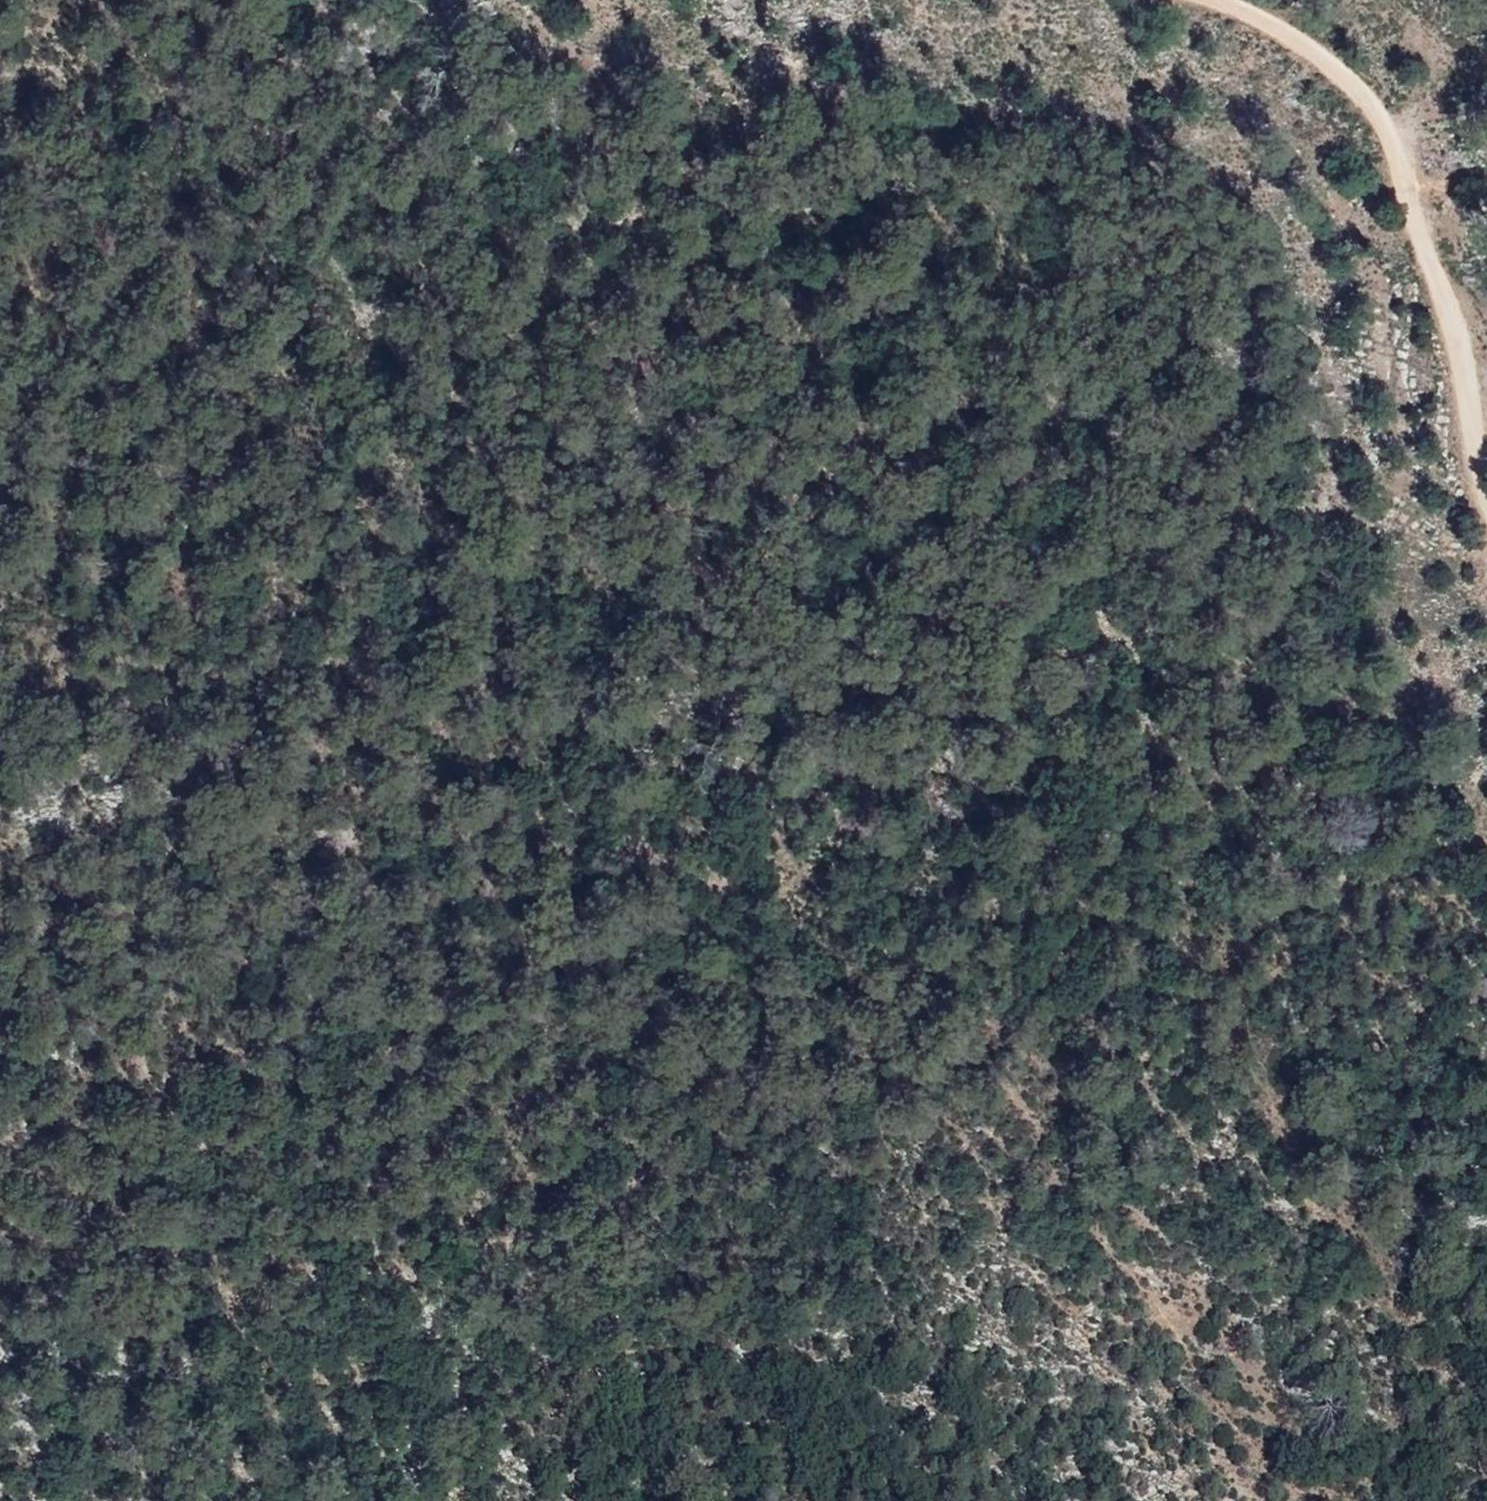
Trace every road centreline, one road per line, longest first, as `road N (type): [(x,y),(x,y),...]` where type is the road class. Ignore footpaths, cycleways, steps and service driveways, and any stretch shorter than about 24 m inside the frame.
road 1 (track): [(1486,488),(1473,450),(1438,233),(1411,148),(1316,47),(1216,0)]

